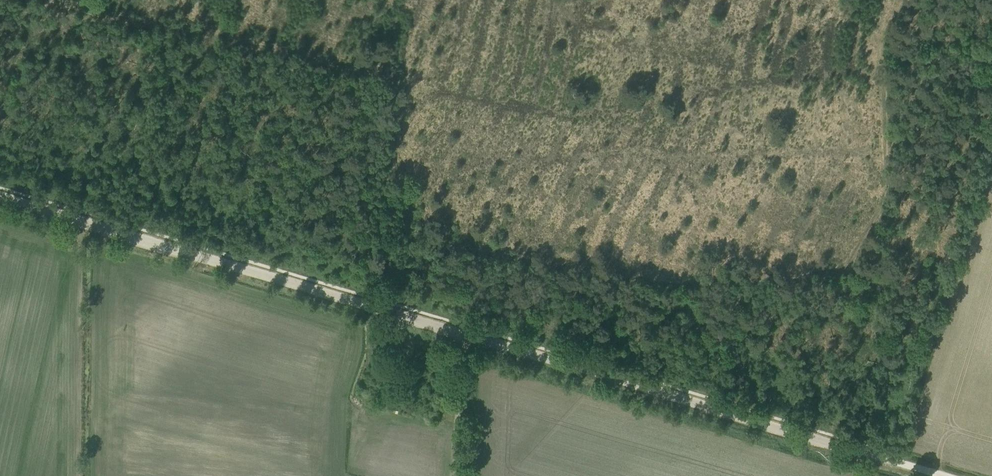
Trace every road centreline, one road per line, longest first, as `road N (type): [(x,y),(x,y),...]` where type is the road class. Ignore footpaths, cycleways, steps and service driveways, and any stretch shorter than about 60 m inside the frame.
road 1 (track): [(403,318),(883,460)]
road 2 (track): [(0,198),(403,318)]
road 3 (track): [(454,475),(458,335)]

